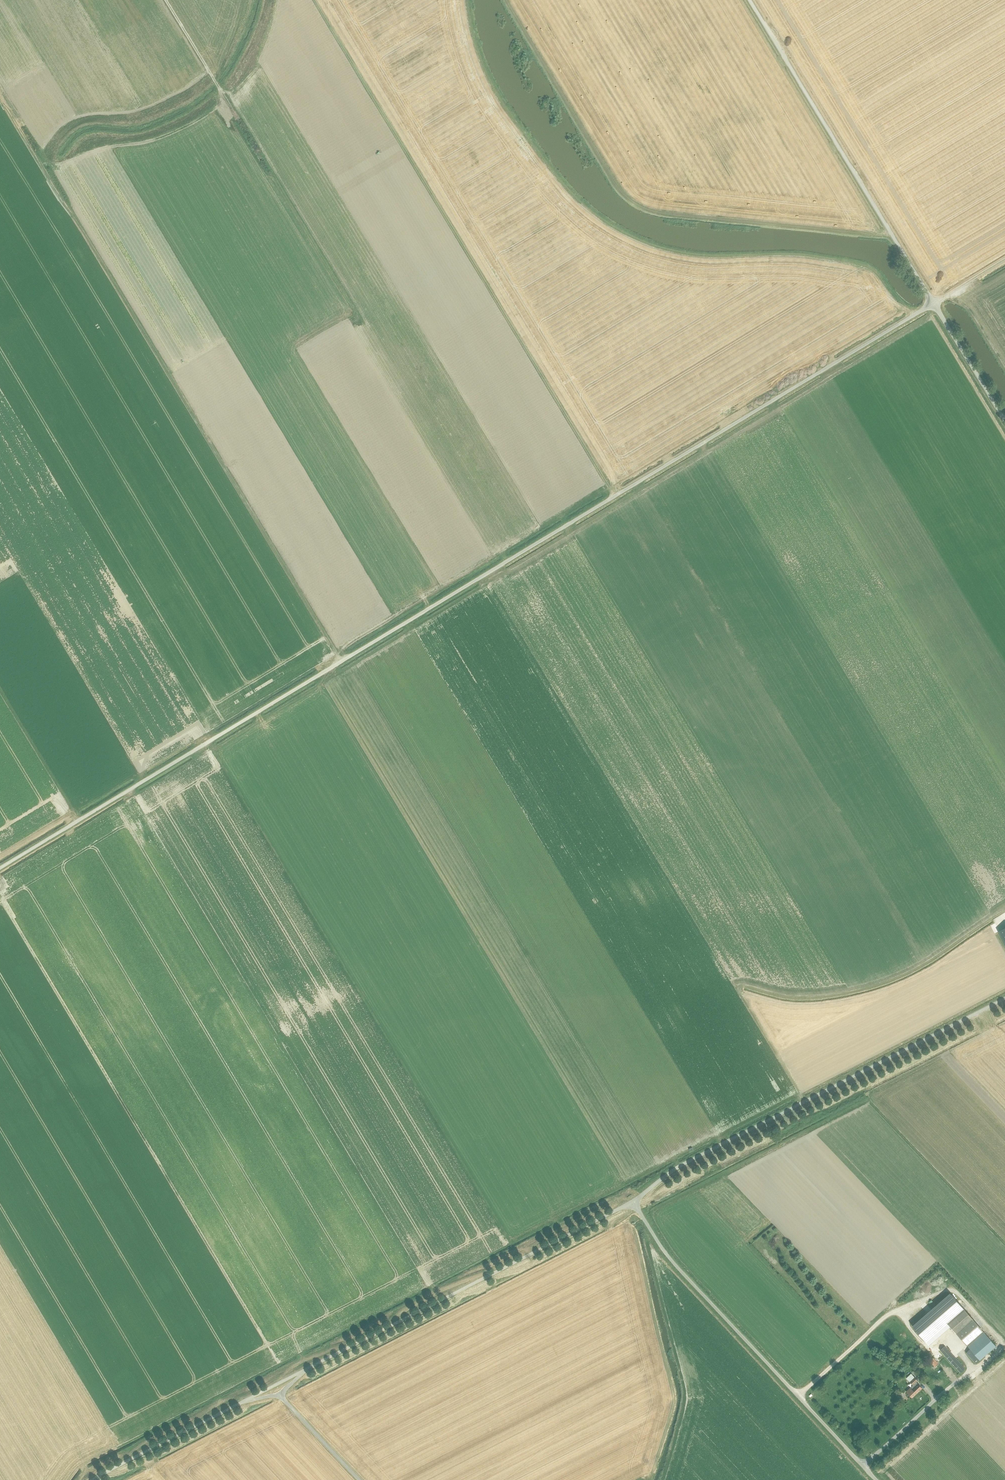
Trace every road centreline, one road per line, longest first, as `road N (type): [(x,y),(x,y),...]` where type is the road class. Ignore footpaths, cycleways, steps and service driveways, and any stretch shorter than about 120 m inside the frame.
road 1 (unclassified): [(0,869),(933,303)]
road 2 (track): [(0,99),(342,661)]
road 3 (unclassified): [(93,1479),(633,1201)]
road 4 (unclassified): [(633,1201),(677,1168),(1004,998)]
road 5 (track): [(166,0),(363,324)]
road 6 (unclassified): [(877,1479),(681,1274),(633,1201)]
road 7 (unclassified): [(933,303),(750,0)]
road 8 (unclassified): [(1004,421),(933,303)]

